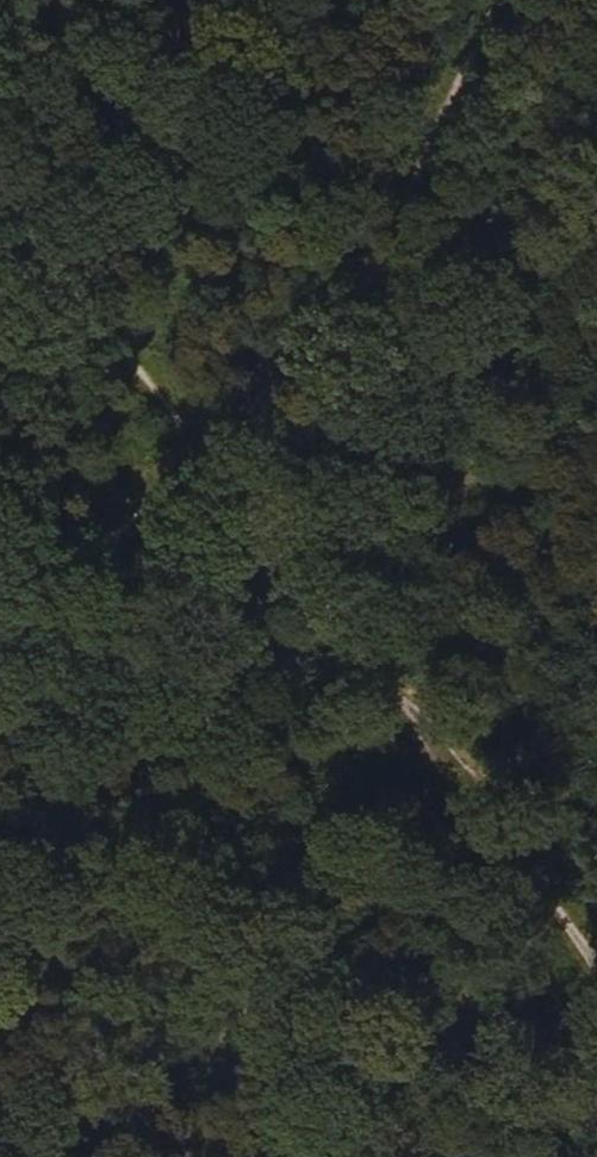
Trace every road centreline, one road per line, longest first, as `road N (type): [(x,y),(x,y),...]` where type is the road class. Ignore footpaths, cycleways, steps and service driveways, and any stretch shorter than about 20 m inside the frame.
road 1 (track): [(0,188),(204,461),(596,954)]

